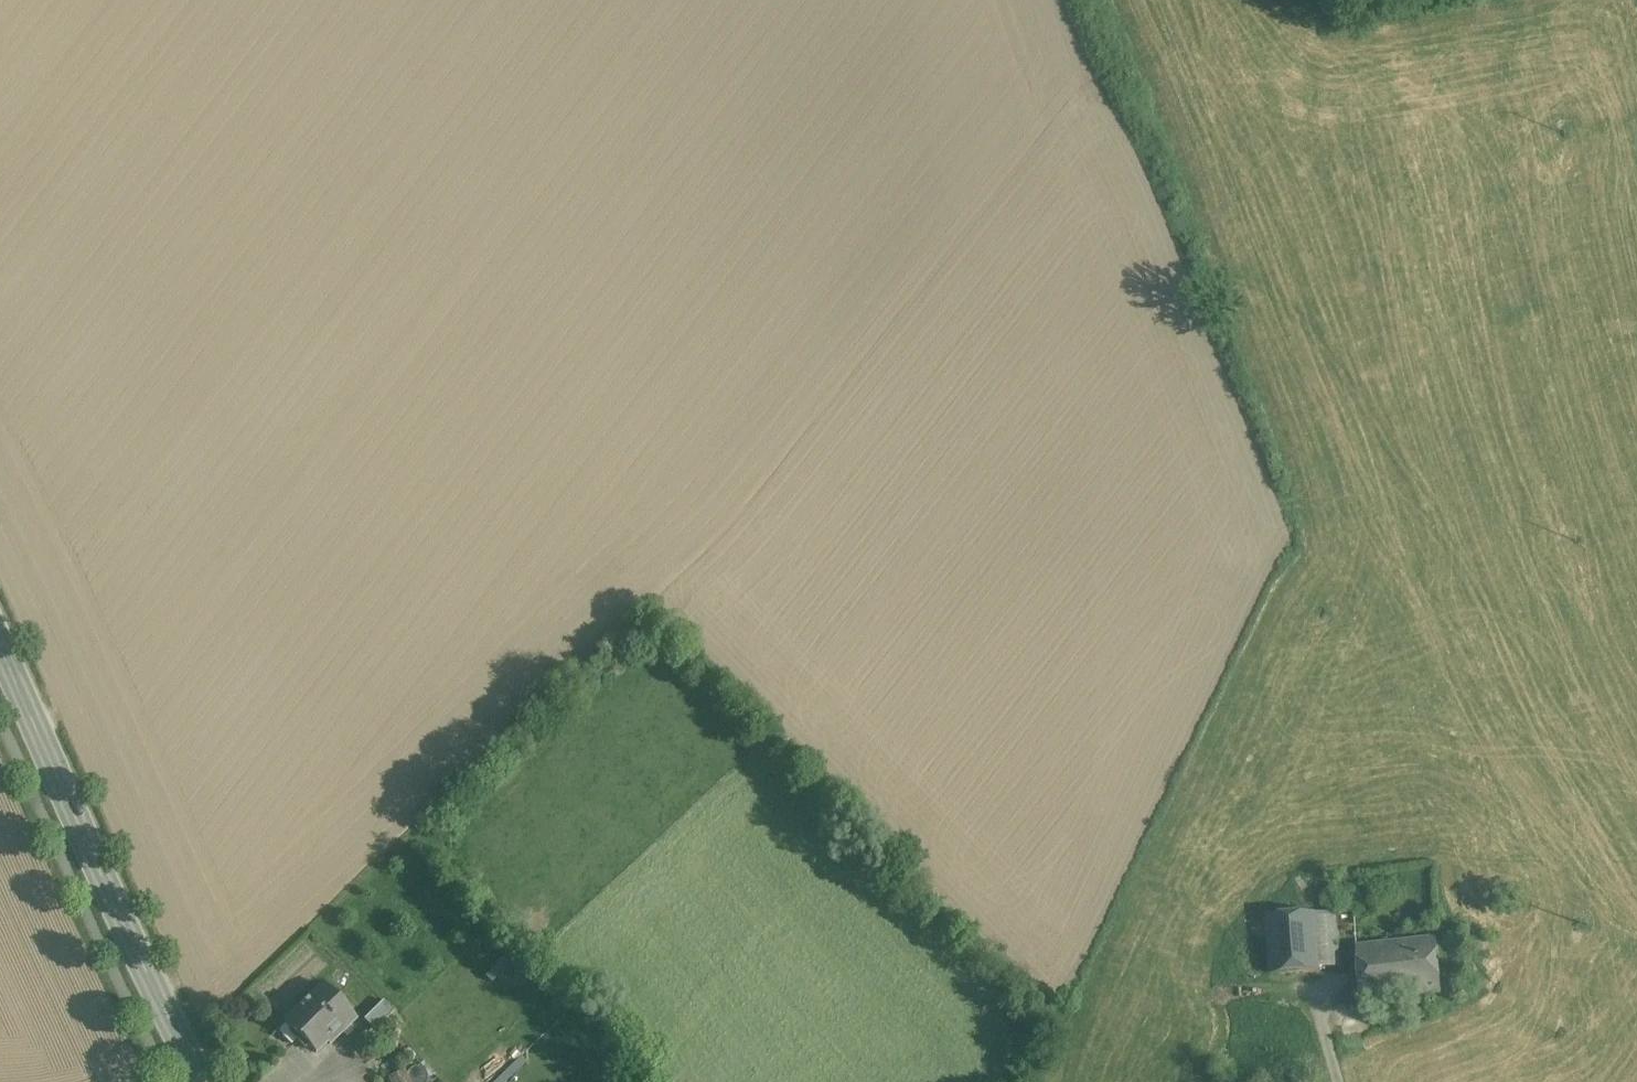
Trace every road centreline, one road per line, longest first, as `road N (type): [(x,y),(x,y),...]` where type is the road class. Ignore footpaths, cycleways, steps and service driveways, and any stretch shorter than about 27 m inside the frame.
road 1 (tertiary): [(0,636),(201,1081)]

